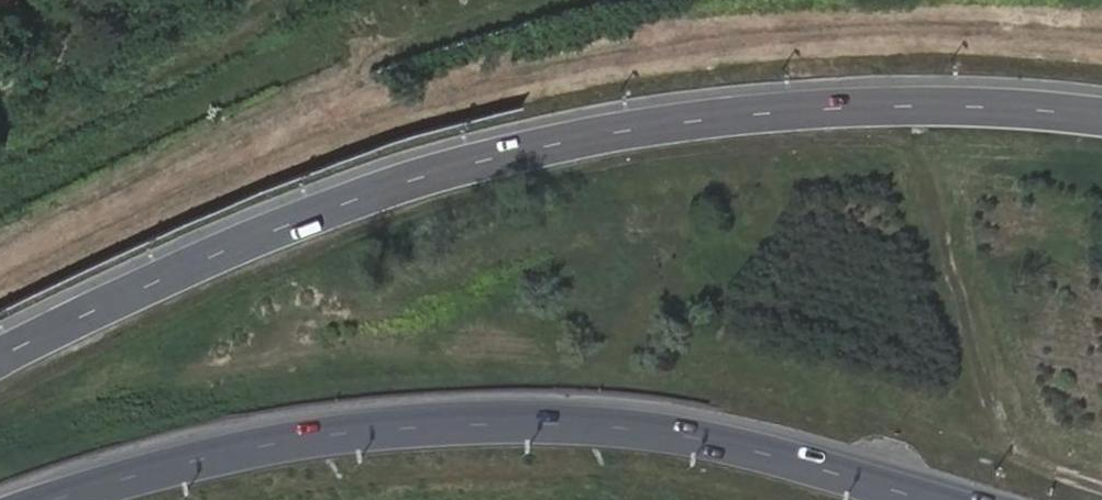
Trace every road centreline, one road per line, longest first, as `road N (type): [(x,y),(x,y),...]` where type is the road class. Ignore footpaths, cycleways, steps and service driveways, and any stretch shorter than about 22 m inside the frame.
road 1 (motorway): [(1101,116),(927,105),(798,110),(600,135),(495,157),(316,214),(0,356)]
road 2 (motorway): [(927,499),(681,436),(541,425),(455,425),(251,447),(63,499)]

